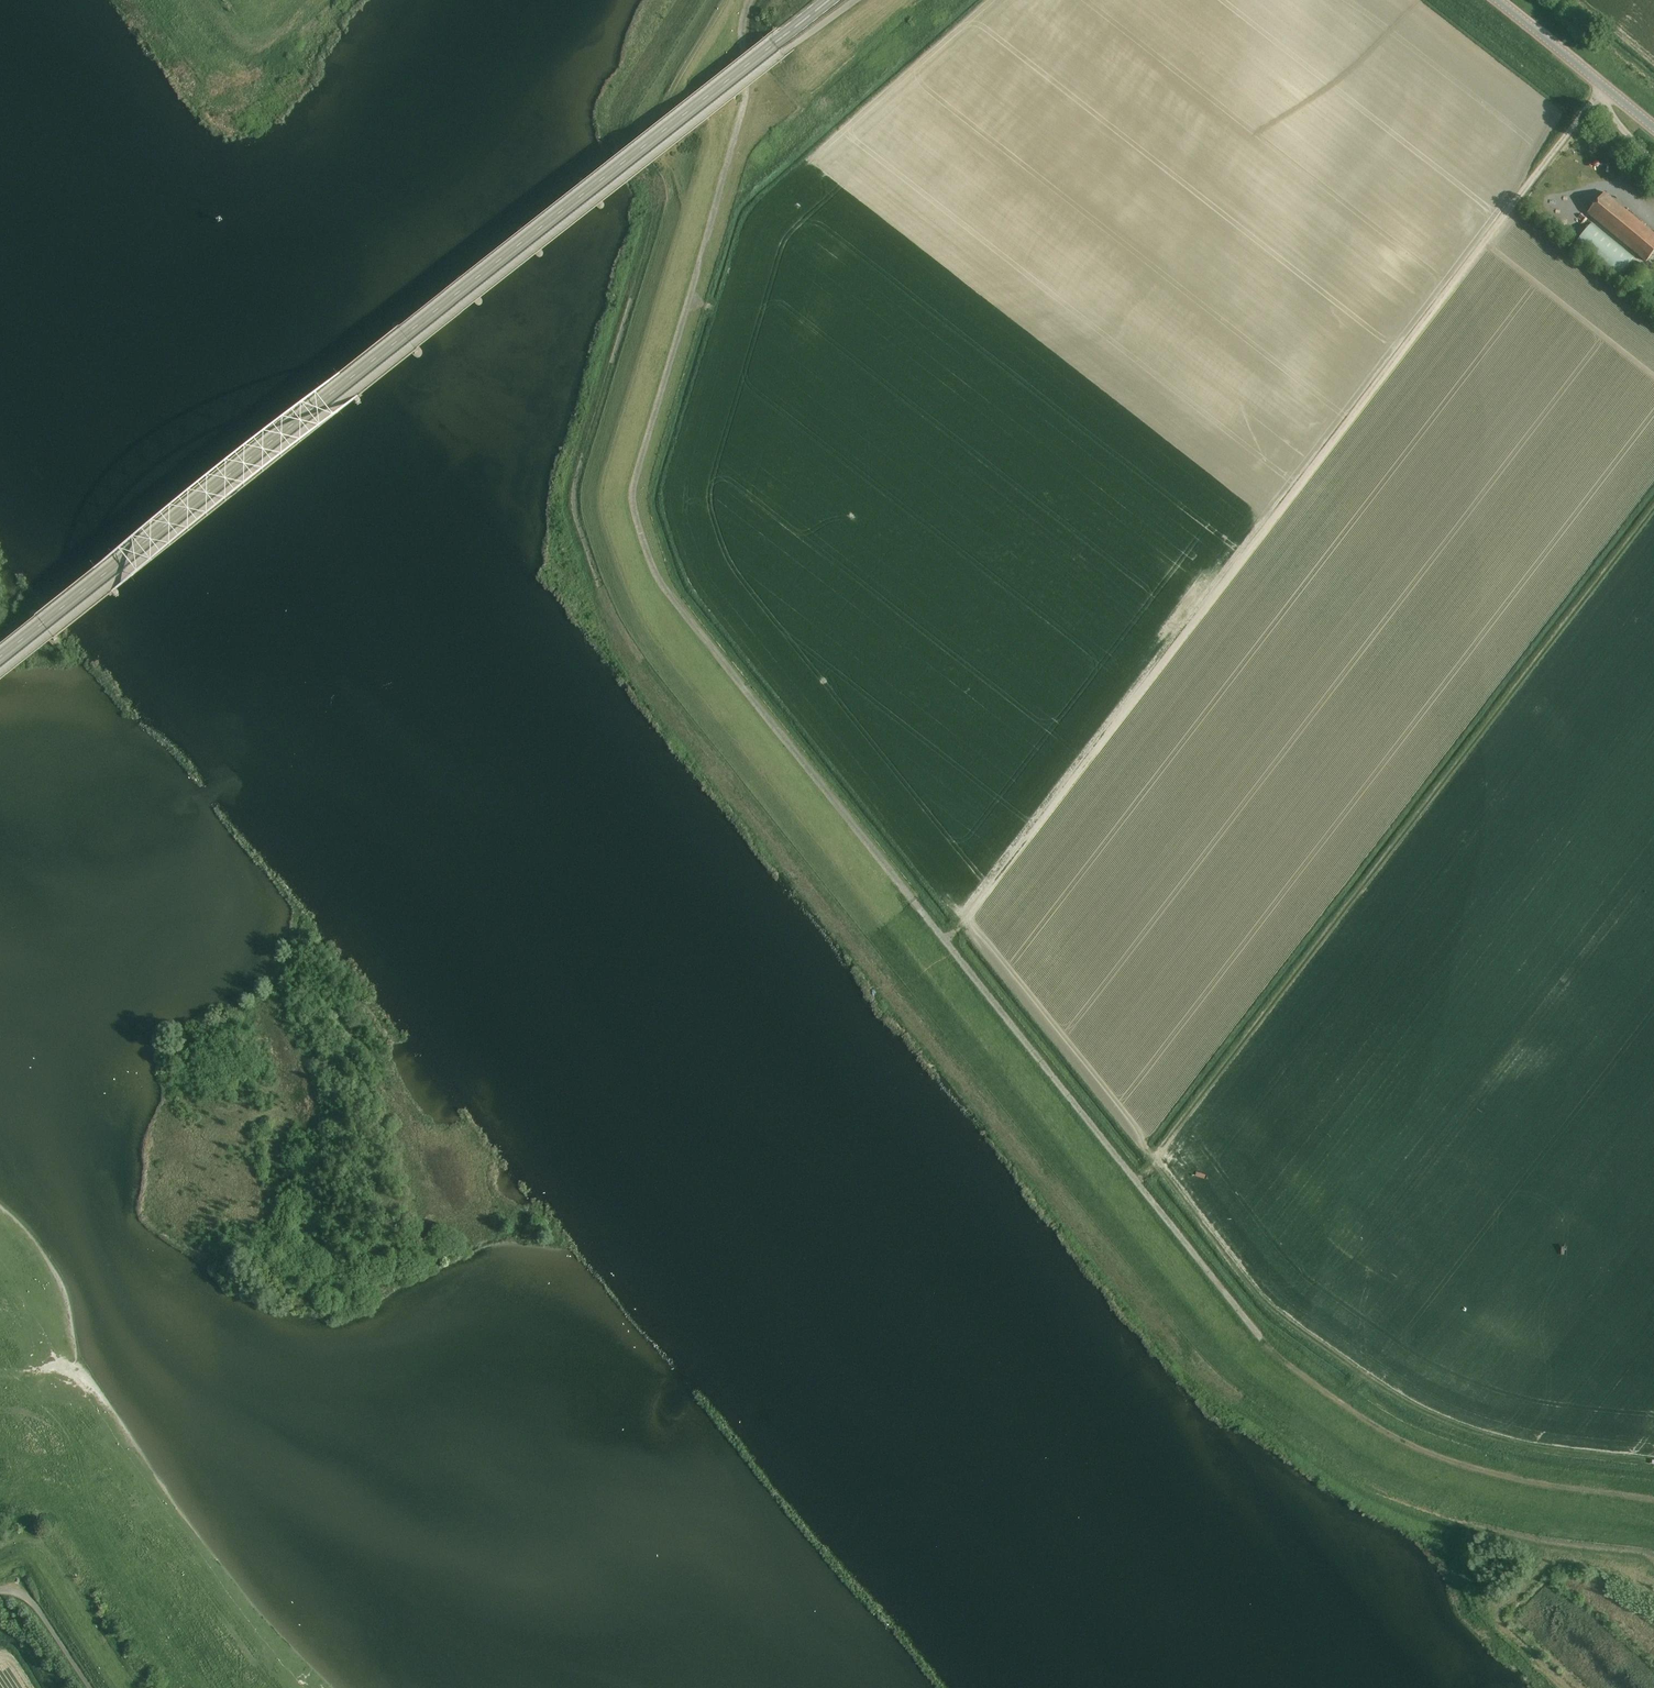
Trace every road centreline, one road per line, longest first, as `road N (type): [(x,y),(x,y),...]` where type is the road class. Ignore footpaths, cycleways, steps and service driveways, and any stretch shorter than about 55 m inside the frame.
road 1 (track): [(751,0),(741,25),(745,99),(633,484),(649,559),(688,618),(1258,1336)]
road 2 (secondary): [(0,660),(829,0)]
road 3 (unclassified): [(0,1589),(32,1600),(89,1687)]
road 4 (tertiary): [(1602,86),(1497,0)]

